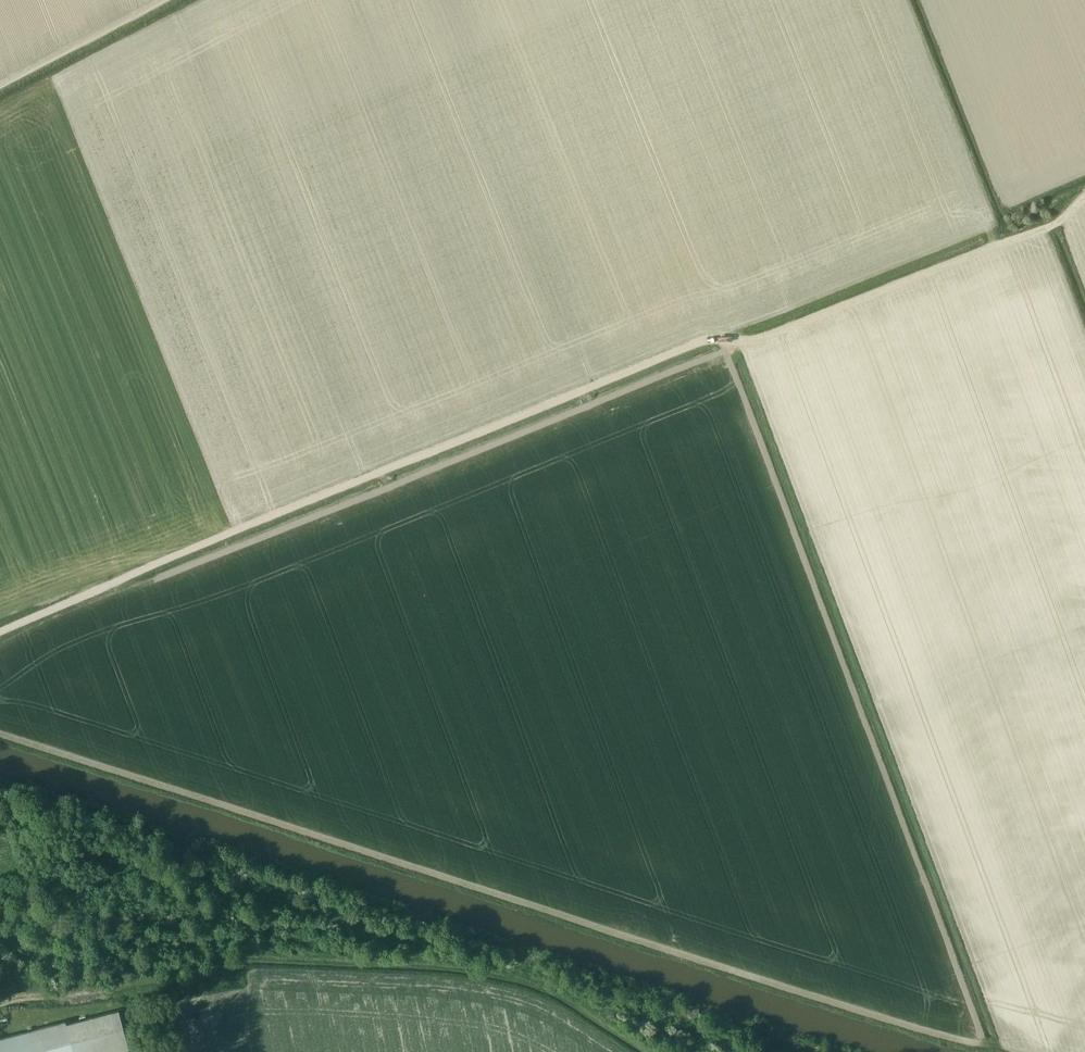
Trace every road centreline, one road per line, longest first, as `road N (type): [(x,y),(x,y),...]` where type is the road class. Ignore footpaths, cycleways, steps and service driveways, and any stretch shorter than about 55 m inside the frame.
road 1 (track): [(159,0),(0,83)]

